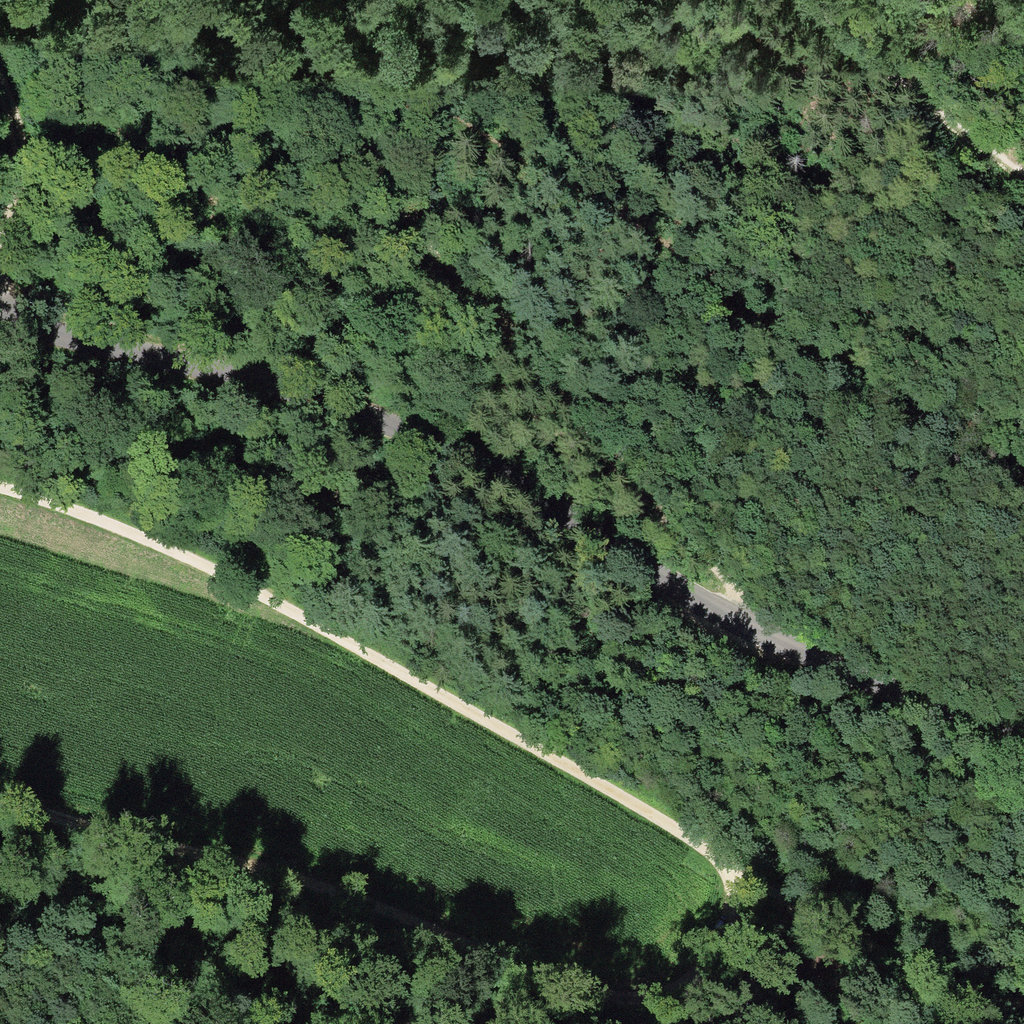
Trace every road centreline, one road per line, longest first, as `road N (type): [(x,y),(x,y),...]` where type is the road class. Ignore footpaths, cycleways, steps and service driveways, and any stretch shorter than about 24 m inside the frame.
road 1 (unclassified): [(1023,743),(847,676),(752,629),(476,462),(391,425),(0,317)]
road 2 (track): [(625,1000),(692,982),(759,889),(480,719),(164,548),(0,490)]
road 3 (track): [(752,629),(725,577),(609,465),(394,193),(346,120),(303,0)]
road 4 (track): [(625,1000),(379,909),(0,799)]
road 5 (track): [(759,889),(1023,1009)]
road 6 (track): [(809,0),(943,121),(1023,181)]
road 7 (track): [(389,1023),(472,1001),(625,1000)]
road 8 (track): [(0,81),(17,132),(22,185),(0,253)]

